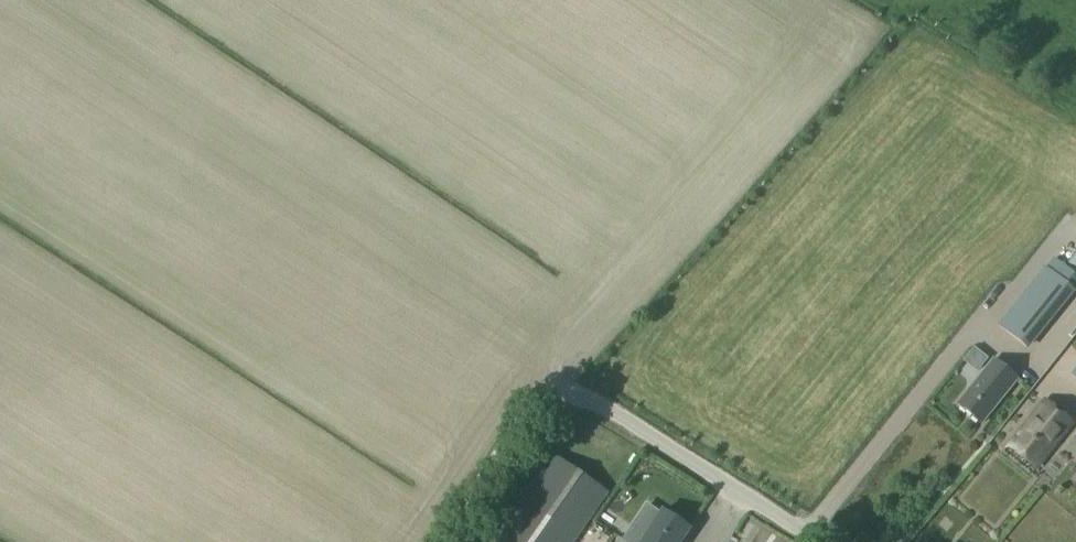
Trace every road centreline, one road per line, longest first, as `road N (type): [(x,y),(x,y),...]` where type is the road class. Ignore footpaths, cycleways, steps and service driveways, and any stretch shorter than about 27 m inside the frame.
road 1 (unclassified): [(730,489),(579,394),(556,398),(448,541)]

